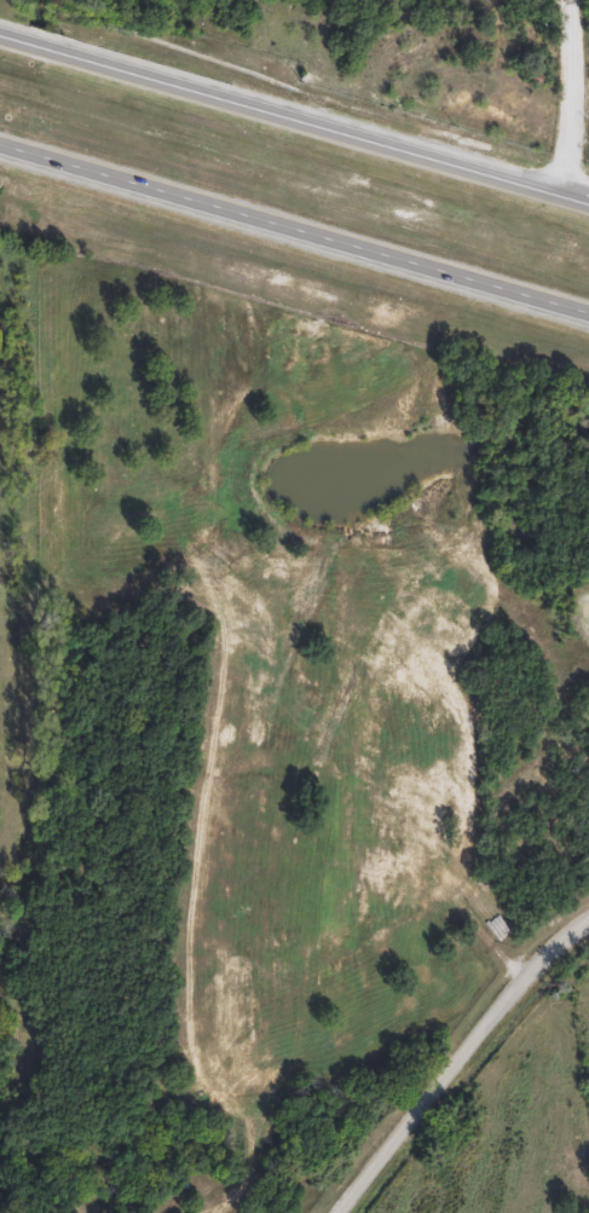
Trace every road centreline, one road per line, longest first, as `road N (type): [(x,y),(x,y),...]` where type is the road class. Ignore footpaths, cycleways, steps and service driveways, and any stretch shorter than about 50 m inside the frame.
road 1 (primary): [(0,149),(588,313)]
road 2 (primary): [(588,196),(0,35)]
road 3 (tertiary): [(344,1212),(529,983),(588,929)]

